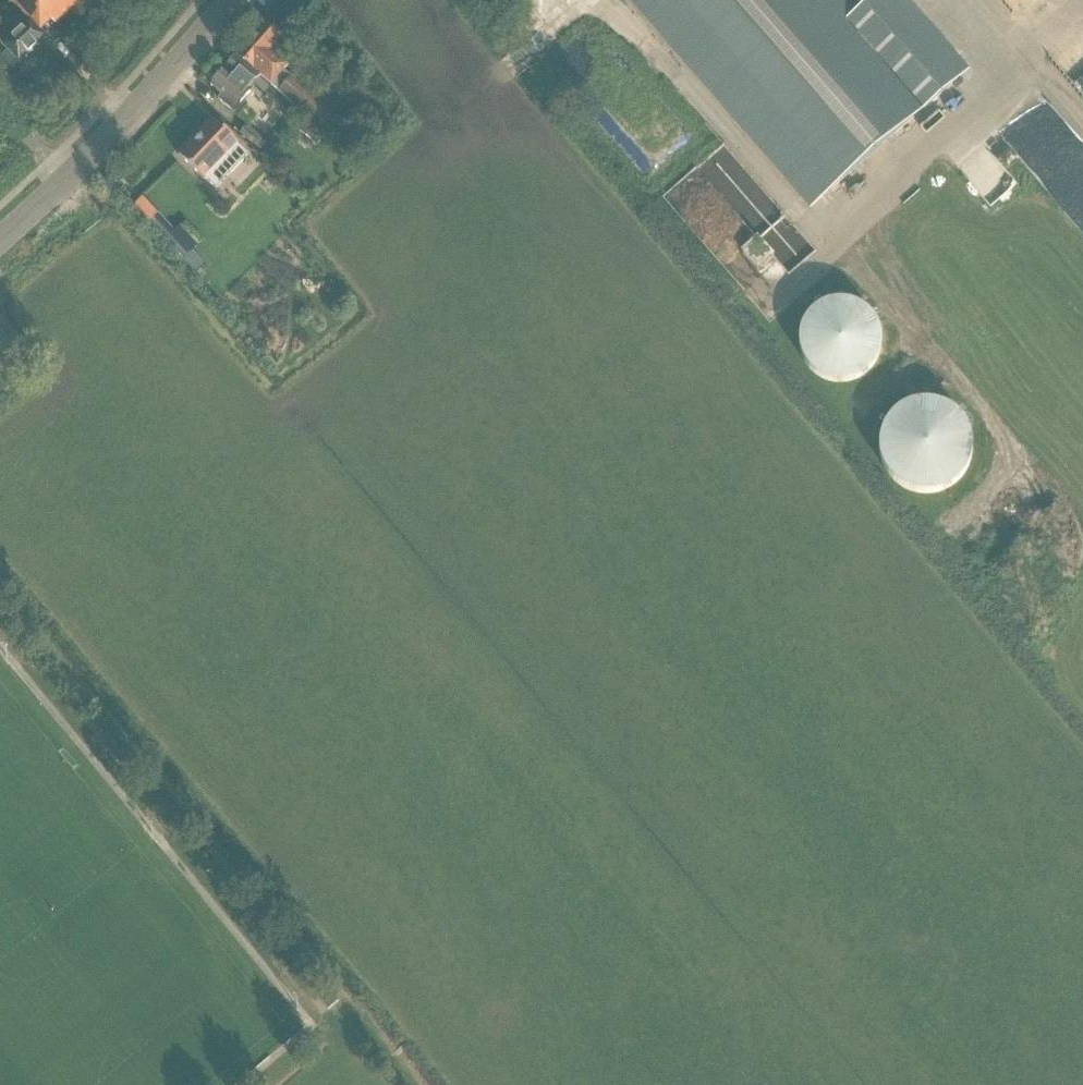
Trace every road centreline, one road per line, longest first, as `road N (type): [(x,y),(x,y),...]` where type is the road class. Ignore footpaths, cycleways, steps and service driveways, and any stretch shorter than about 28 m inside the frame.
road 1 (tertiary): [(0,241),(85,166),(238,0)]

